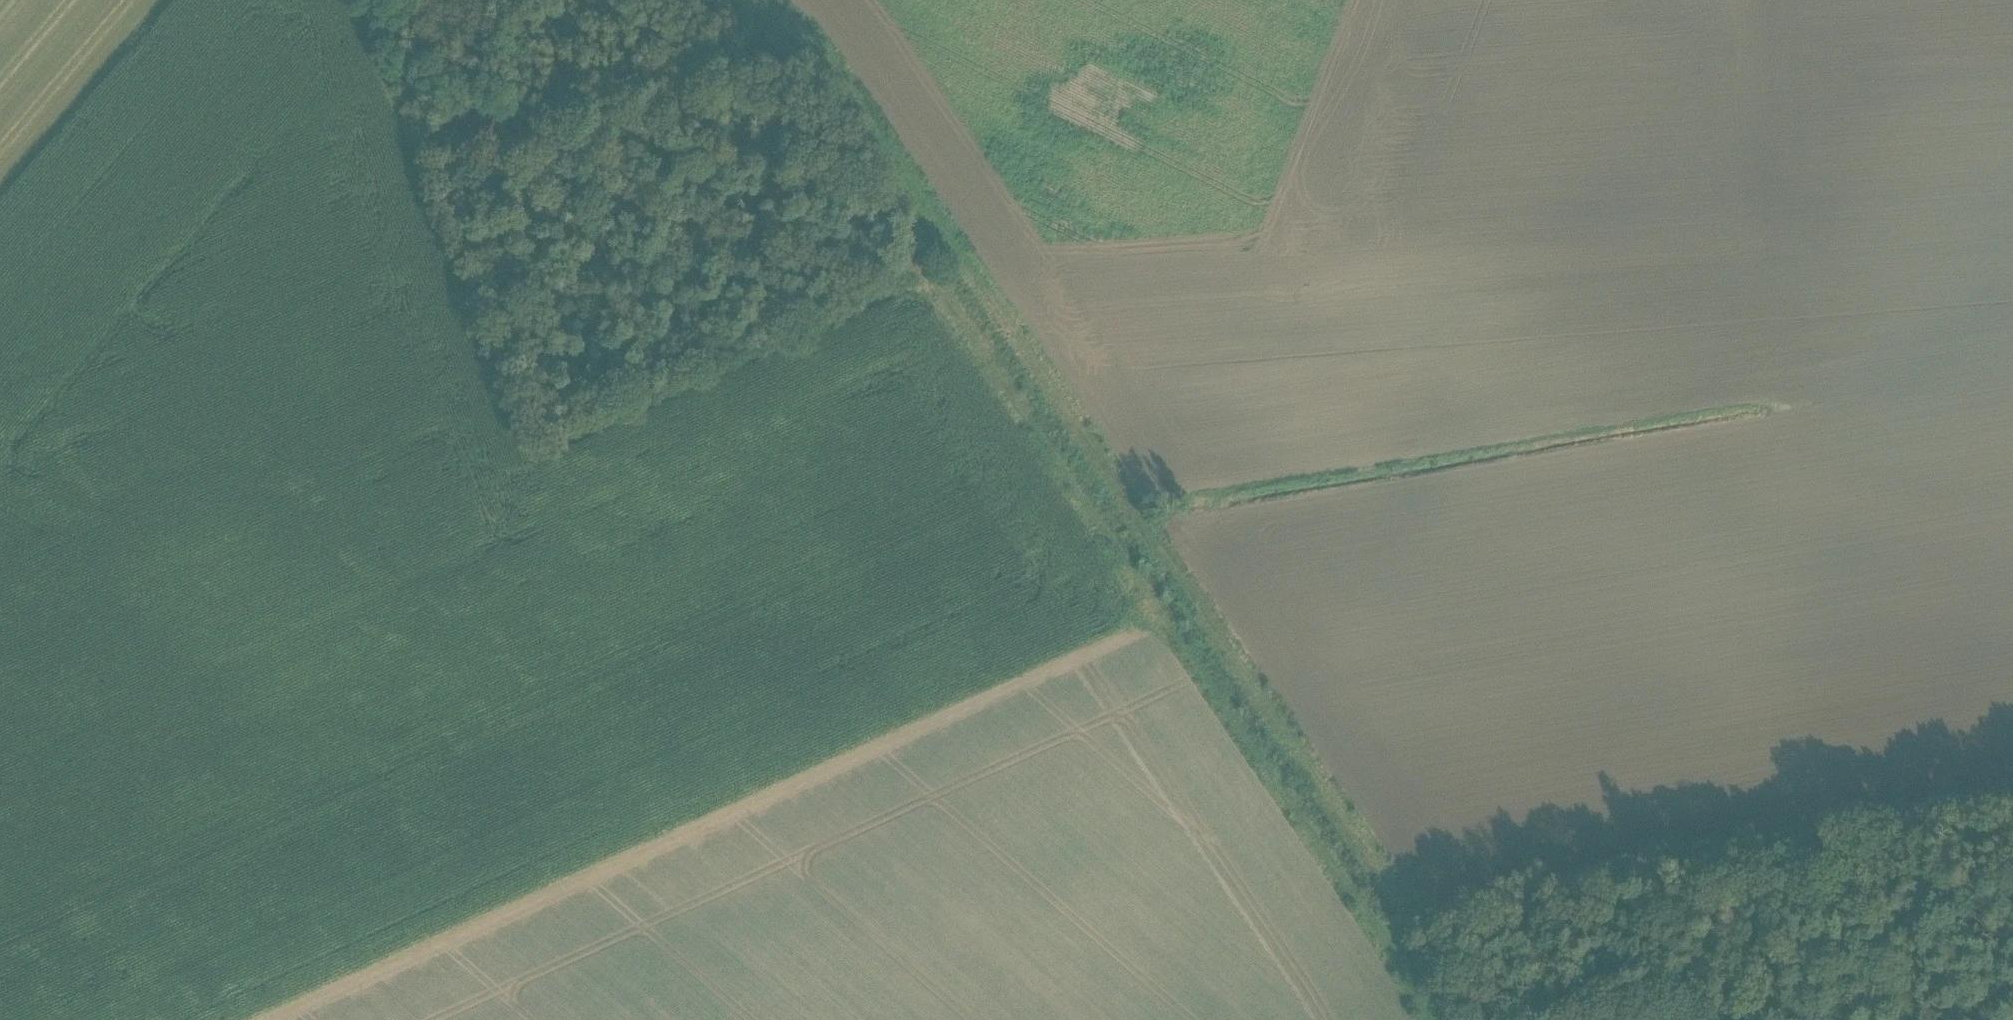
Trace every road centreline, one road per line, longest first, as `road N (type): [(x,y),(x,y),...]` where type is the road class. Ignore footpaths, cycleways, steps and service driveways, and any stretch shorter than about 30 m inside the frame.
road 1 (track): [(750,0),(815,42),(1300,746),(1419,924),(1406,958),(1438,1019)]

